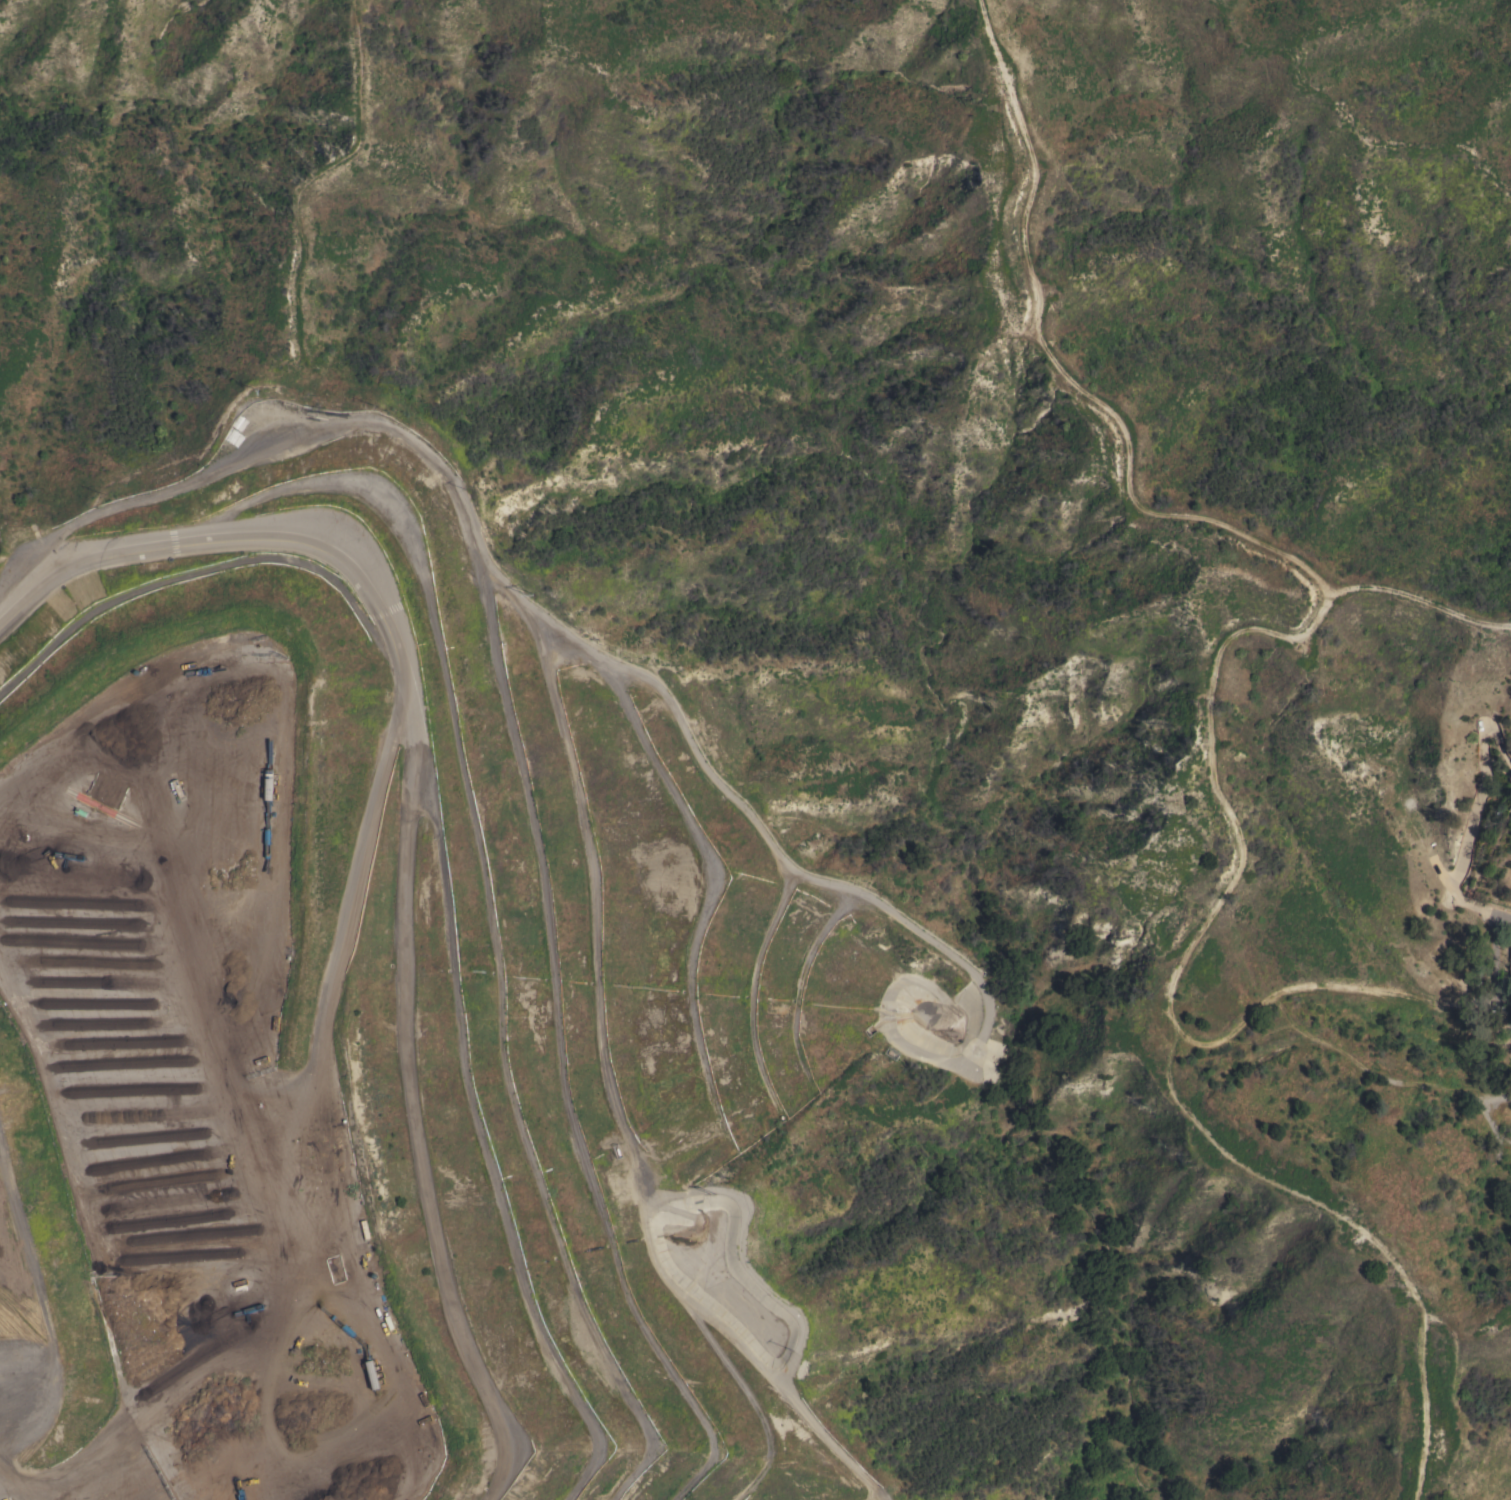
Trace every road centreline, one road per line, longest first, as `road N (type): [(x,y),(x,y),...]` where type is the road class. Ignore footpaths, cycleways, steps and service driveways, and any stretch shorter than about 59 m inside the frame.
road 1 (track): [(1275,989),(1207,1037),(1184,1029),(1168,1007),(1181,952),(1240,853),(1238,828),(1209,770),(1214,651),(1243,626),(1300,632),(1328,588),(1305,559),(1226,516),(1137,499),(1126,481),(1117,413),(1035,331),(1022,232),(1029,154),(980,0)]
road 2 (residential): [(0,620),(78,561),(188,535),(254,530),(309,535),(344,555),(380,597),(411,688),(402,908),(411,1093),(453,1322),(507,1436),(509,1457),(484,1499)]
road 3 (track): [(1447,1005),(1321,983),(1275,989),(1308,1035),(1373,1074),(1479,1097)]
road 4 (track): [(1510,618),(1372,578),(1328,588)]
road 5 (track): [(1485,911),(1490,990),(1477,1005),(1447,1005)]

